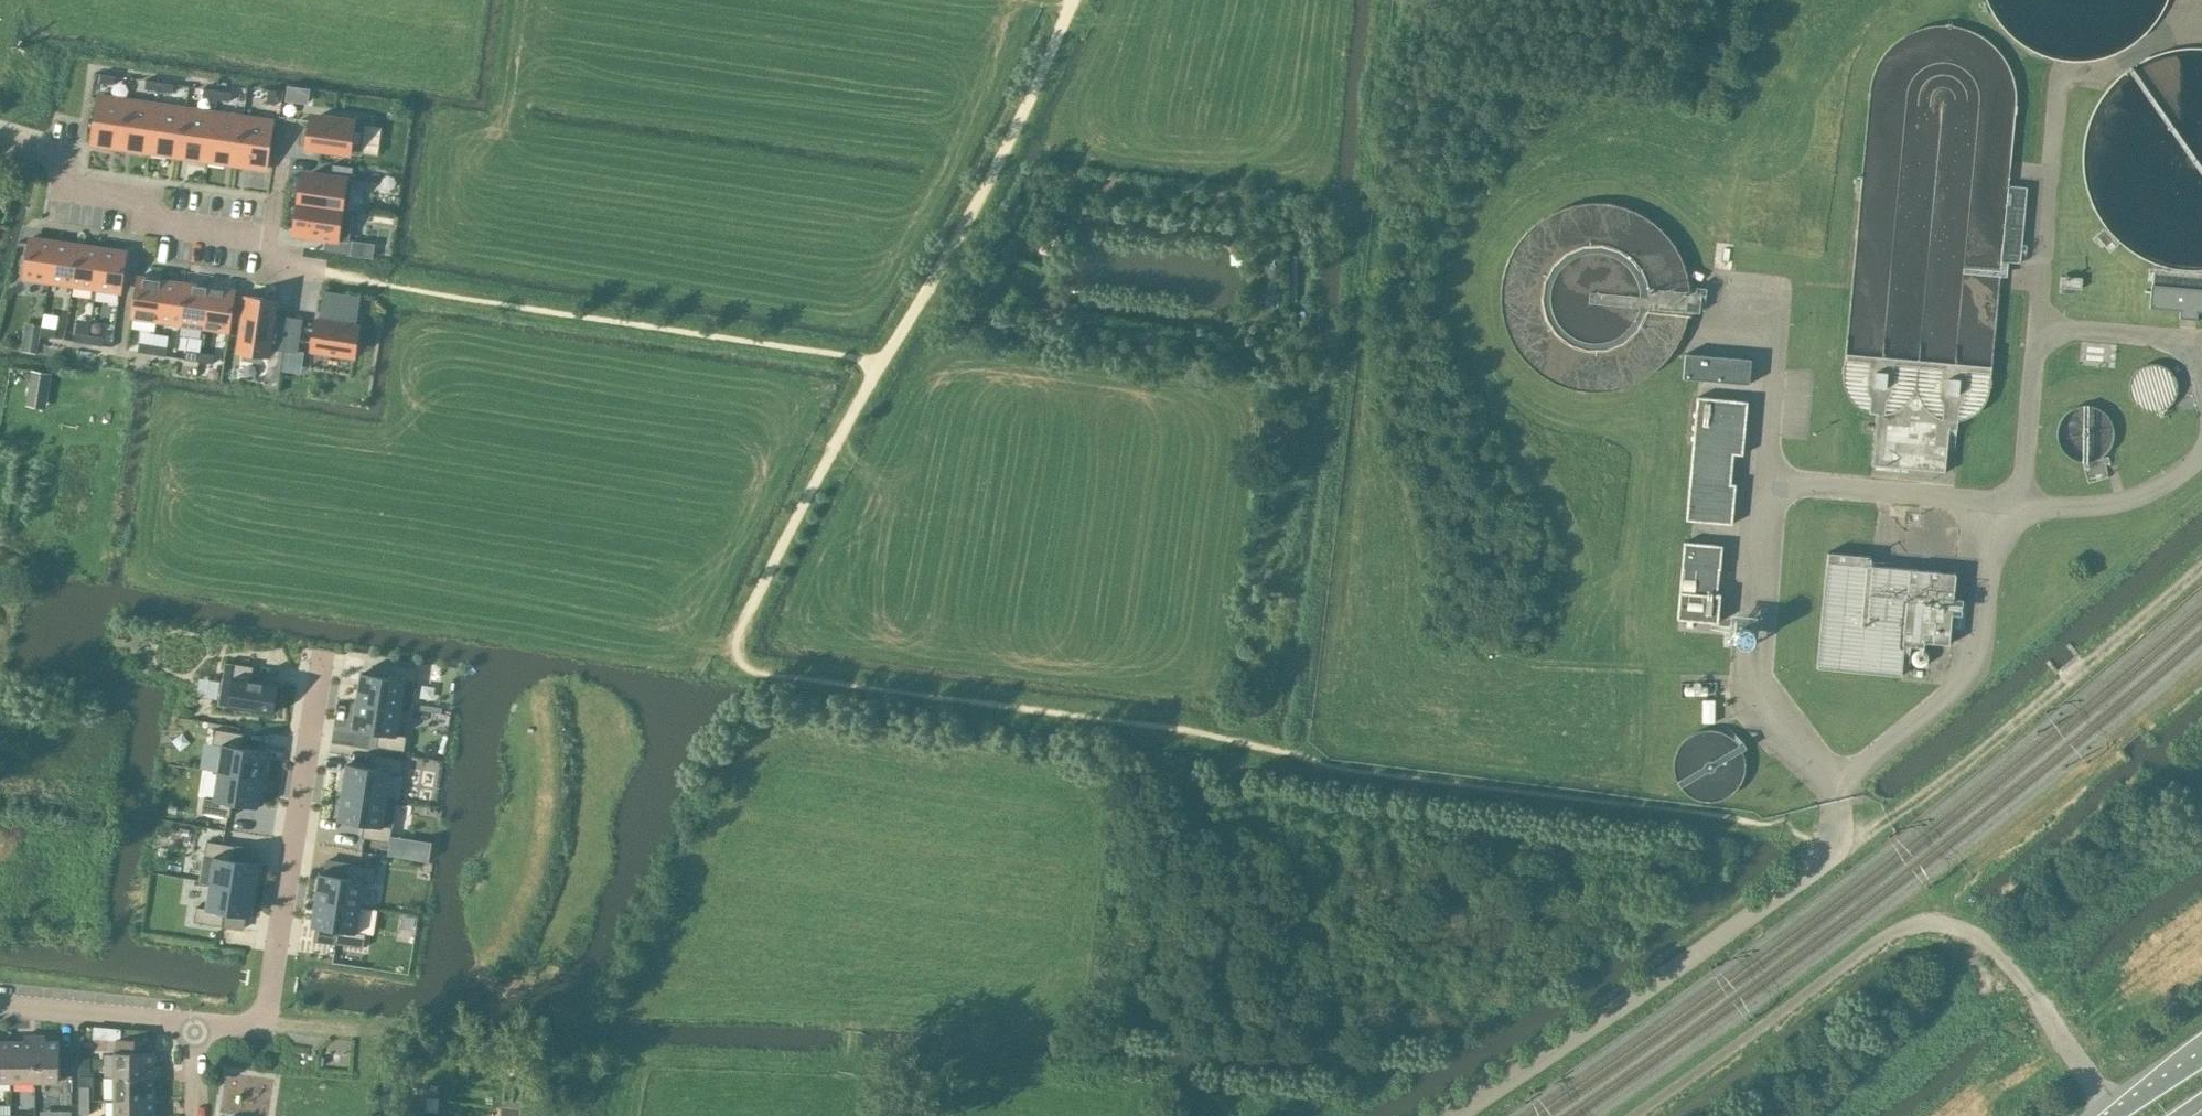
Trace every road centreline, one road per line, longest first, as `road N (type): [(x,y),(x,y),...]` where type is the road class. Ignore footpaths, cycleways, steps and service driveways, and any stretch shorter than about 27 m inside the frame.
road 1 (track): [(739,661),(736,641),(805,502),(983,195),(1073,0)]
road 2 (unclassified): [(1454,1115),(1807,872),(1831,843),(1835,802)]
road 3 (track): [(2201,565),(1931,790),(1821,859)]
road 4 (residential): [(322,655),(262,1024),(192,1019)]
road 5 (residential): [(0,137),(48,152),(75,187),(143,199),(141,220),(270,238),(266,261),(324,273)]
road 6 (track): [(635,1115),(645,1057),(849,1064)]
road 7 (residential): [(192,1019),(0,1006)]

